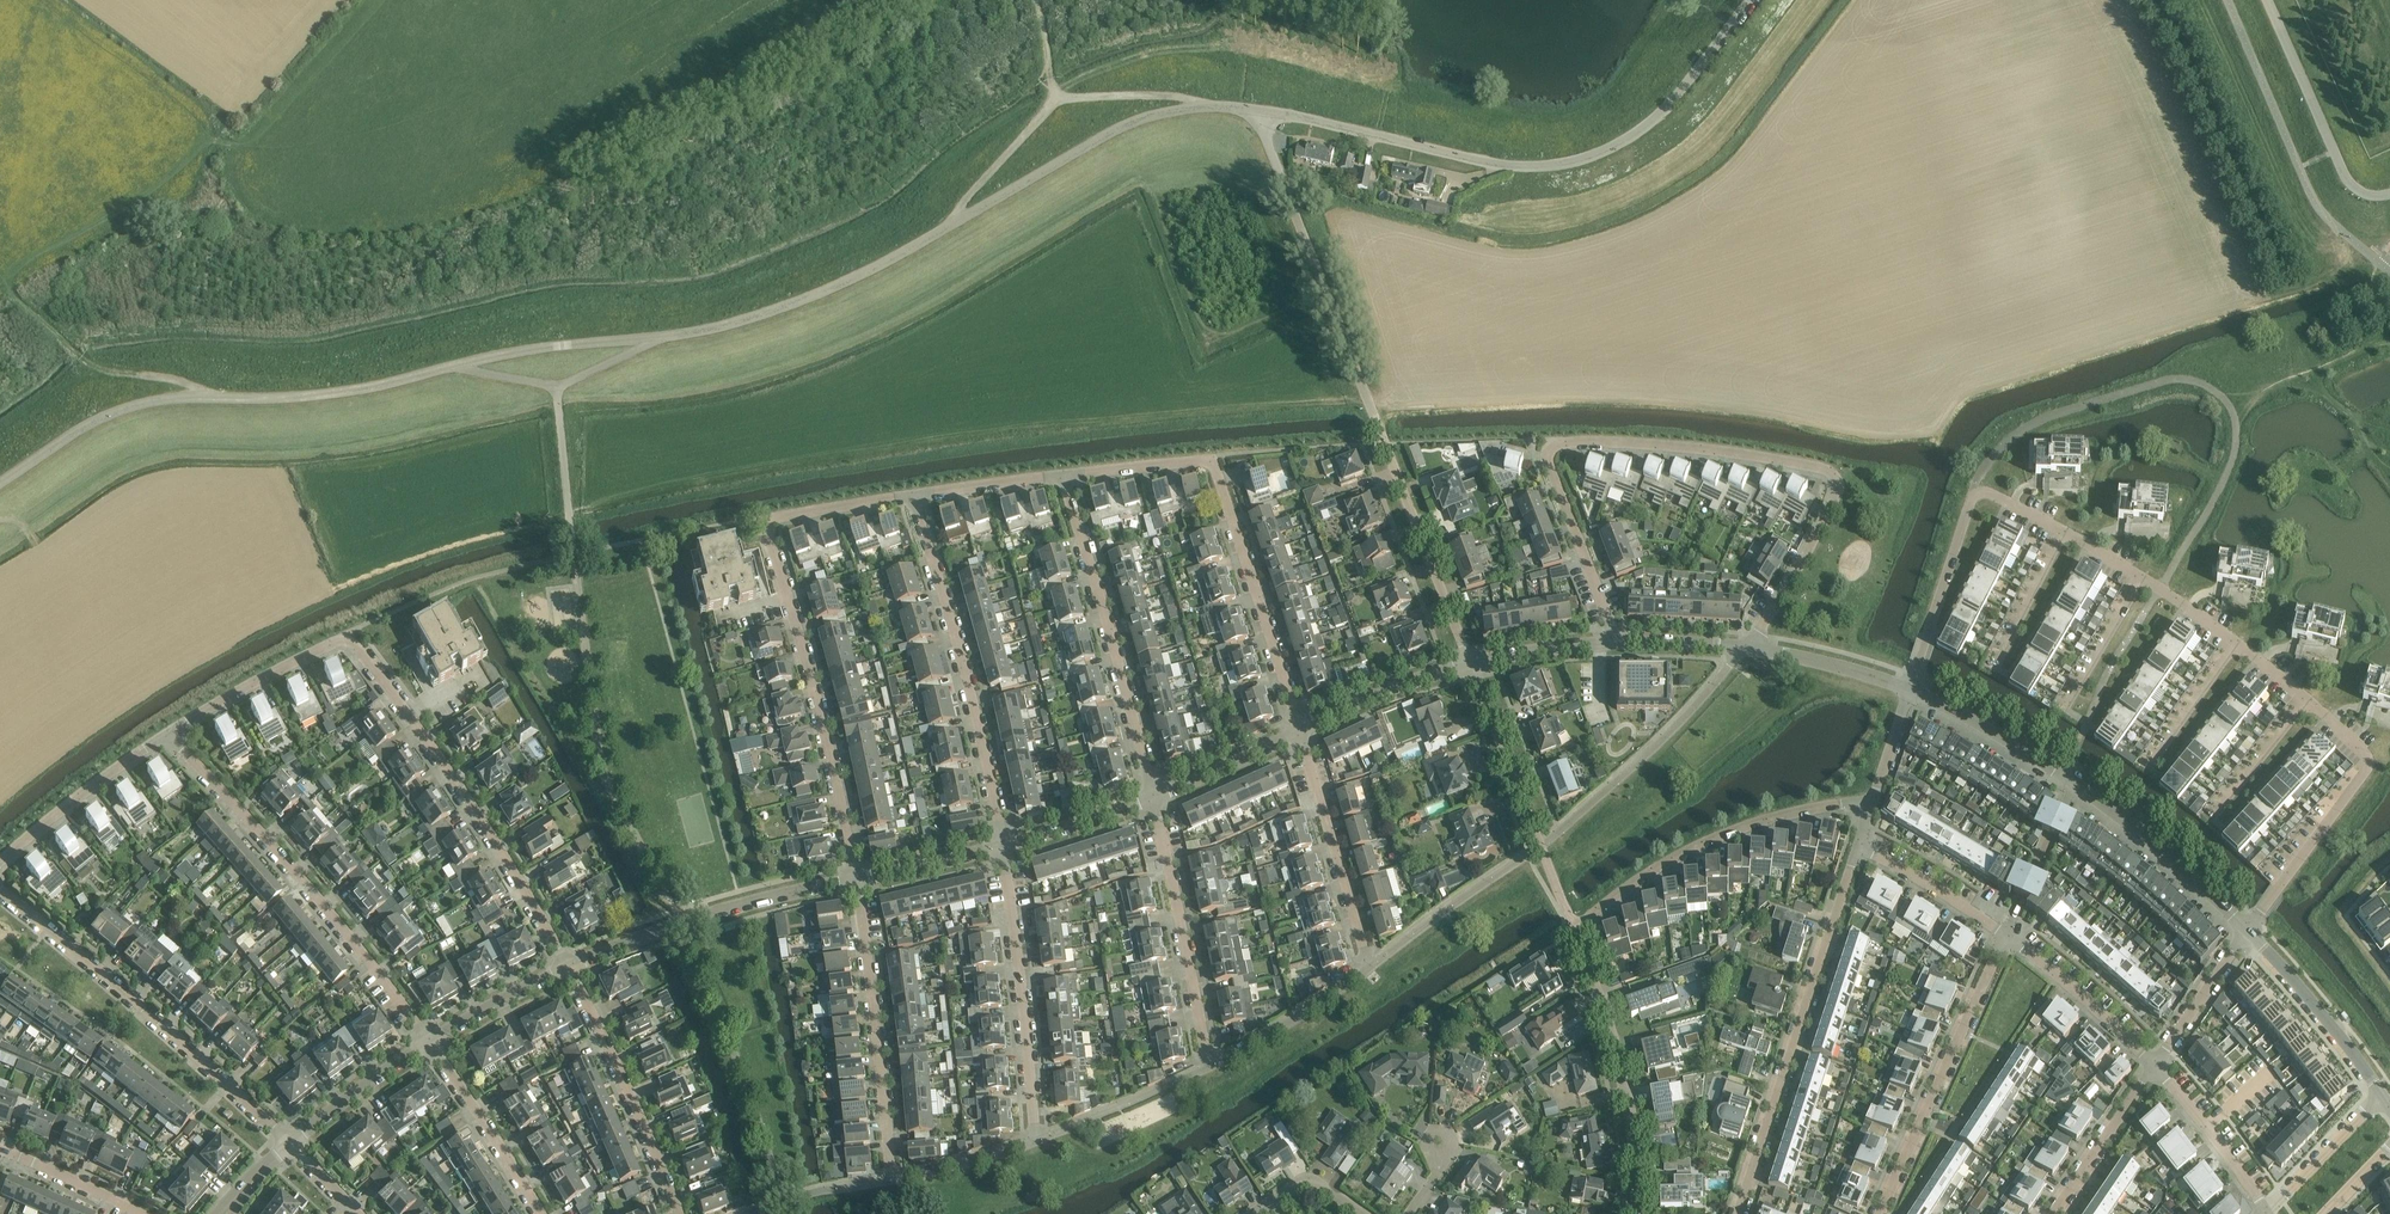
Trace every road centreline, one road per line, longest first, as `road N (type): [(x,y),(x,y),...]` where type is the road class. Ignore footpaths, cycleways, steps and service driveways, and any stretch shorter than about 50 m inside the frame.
road 1 (residential): [(1618,641),(1550,467),(1556,443),(1684,448),(1831,474),(1836,495),(1750,647)]
road 2 (unclassified): [(657,336),(787,305),(867,270),(1141,118),(1207,107),(1258,114)]
road 3 (residential): [(1640,1213),(1632,1121),(1607,1020),(1574,932),(1654,871),(1761,823),(1871,806)]
road 4 (unclassified): [(1471,662),(1258,114)]
road 5 (unclassified): [(1258,114),(1501,167),(1599,156),(1648,127),(1751,0)]
road 6 (residential): [(857,878),(768,533),(778,519),(914,499)]
road 7 (unclassified): [(0,483),(90,425),(163,398),(339,393),(455,364)]
road 8 (residential): [(1210,1061),(1314,1005),(1370,961),(1300,729)]
road 9 (unclassified): [(2250,926),(2074,782),(1910,689)]
road 10 (residential): [(431,1042),(243,812),(166,735)]
road 11 (residential): [(570,968),(501,845),(348,639)]
road 12 (residential): [(291,1143),(0,888)]
road 13 (residential): [(1740,1213),(1859,846)]
road 14 (residential): [(1004,846),(961,653),(914,499)]
road 15 (residential): [(1155,797),(1066,477)]
road 16 (residential): [(1880,1213),(2006,936)]
road 17 (unclassified): [(570,968),(680,923),(857,878)]
road 18 (residential): [(896,1175),(857,878)]
road 19 (residential): [(1037,1135),(1004,846)]
road 20 (residential): [(2250,926),(2367,767),(2365,750),(2310,700)]
road 21 (residential): [(1300,729),(1214,459)]
road 22 (residential): [(1210,1061),(1155,797)]
road 23 (residential): [(682,1213),(570,968)]
road 24 (residential): [(2066,532),(1990,494),(1975,495),(1926,637)]
road 25 (unclassified): [(2268,0),(2353,186),(2389,192)]
road 26 (track): [(222,399),(187,382),(95,366),(19,303)]
road 27 (unclassified): [(2389,1104),(2250,926)]
road 28 (residential): [(0,864),(166,735)]
road 29 (residential): [(166,735),(348,639)]
road 30 (unclassified): [(455,364),(657,336)]
road 31 (residential): [(542,1213),(431,1042)]
road 32 (residential): [(2155,1066),(2006,936)]
road 33 (residential): [(1541,840),(1471,662)]
road 34 (residential): [(2267,1213),(2155,1066)]
road 35 (unclassified): [(1300,729),(1385,689),(1471,662)]
road 36 (residential): [(2053,1213),(2155,1066)]
road 37 (track): [(944,229),(1059,98)]
road 38 (unclassified): [(291,1143),(431,1042)]
road 39 (residential): [(2006,936),(1859,846)]
road 40 (residential): [(2155,1066),(2250,926)]
road 41 (unclassified): [(2389,1104),(2362,1112),(2267,1213)]
road 42 (unclassified): [(1750,647),(1910,689)]
road 43 (unclassified): [(1155,797),(1300,729)]
road 44 (unclassified): [(1004,846),(1155,797)]
road 45 (residential): [(1242,1213),(1307,1173),(1328,1175),(1375,1213)]
road 46 (unclassified): [(431,1042),(570,968)]
road 47 (residential): [(914,499),(1066,477)]
road 48 (residential): [(138,1213),(0,1148)]
road 49 (residential): [(2144,579),(2066,710)]
road 50 (residential): [(2150,766),(2239,643)]
road 51 (residential): [(2215,818),(2310,700)]
road 52 (unclassified): [(857,878),(1004,846)]
road 53 (track): [(1059,98),(1174,96),(1207,107)]
road 54 (residential): [(1066,477),(1214,459)]
road 55 (unclassified): [(1471,662),(1618,641)]
road 56 (residential): [(896,1175),(1037,1135)]
road 57 (residential): [(1997,660),(2066,532)]
road 58 (unclassified): [(557,387),(570,520)]
road 59 (unclassified): [(1618,641),(1750,647)]
road 60 (residential): [(1871,806),(1910,689)]

